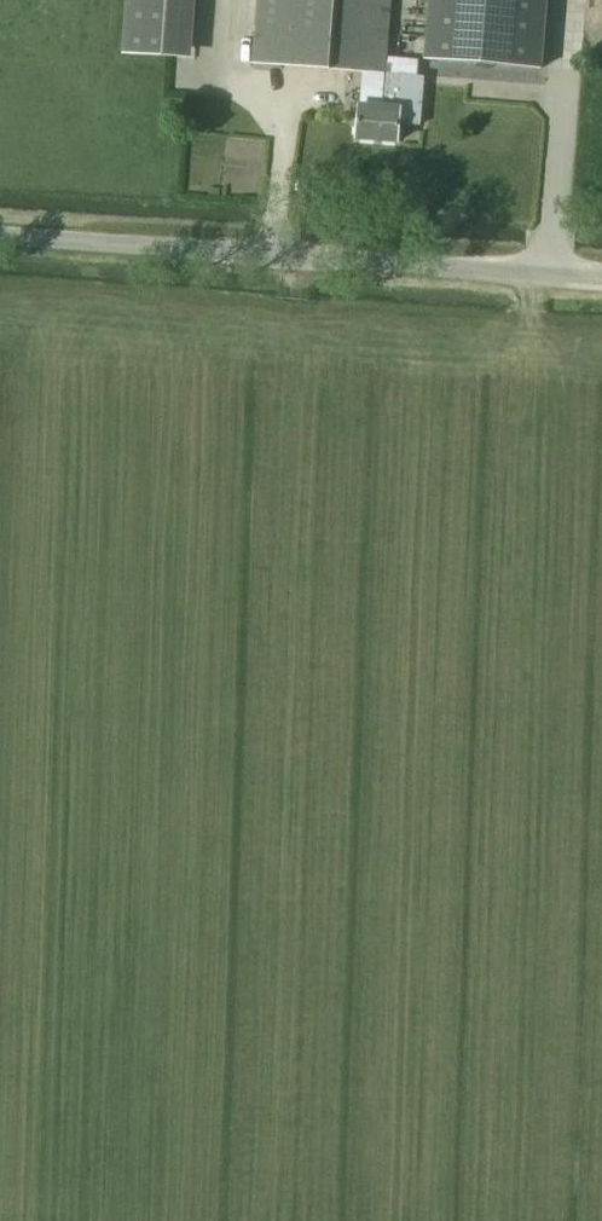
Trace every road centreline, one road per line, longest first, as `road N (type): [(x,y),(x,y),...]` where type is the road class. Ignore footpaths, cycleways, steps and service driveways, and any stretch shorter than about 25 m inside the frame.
road 1 (unclassified): [(0,239),(601,283)]

